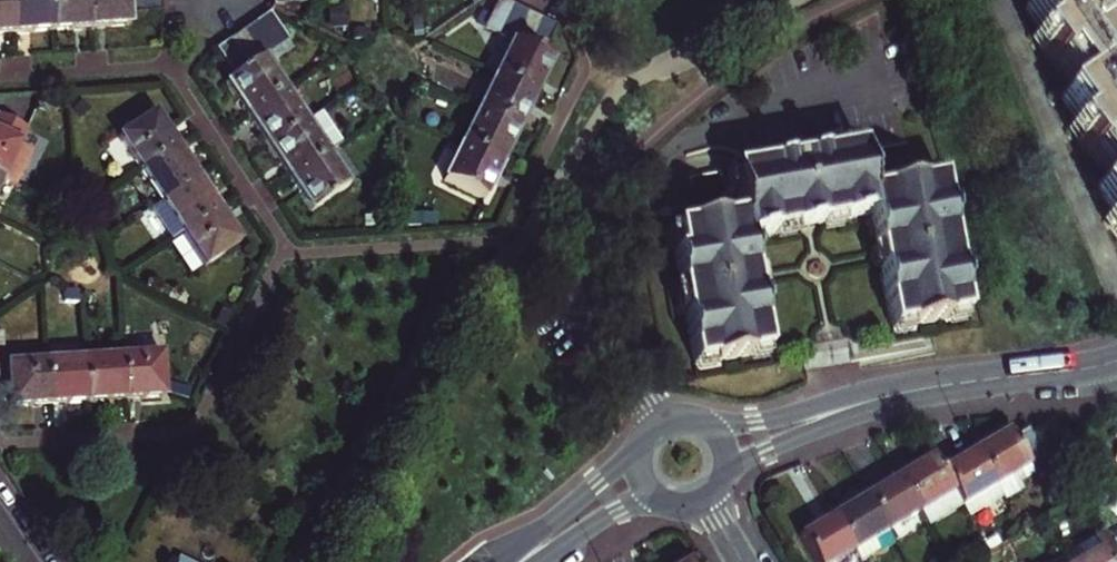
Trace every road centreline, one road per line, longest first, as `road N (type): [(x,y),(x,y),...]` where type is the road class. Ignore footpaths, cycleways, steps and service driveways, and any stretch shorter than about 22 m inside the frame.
road 1 (tertiary): [(719,484),(758,455),(910,391)]
road 2 (tertiary): [(910,391),(842,398),(764,421),(704,423)]
road 3 (tertiary): [(910,391),(1116,363)]
road 4 (tertiary): [(643,442),(520,561)]
road 5 (tertiary): [(523,561),(617,511),(668,502)]

